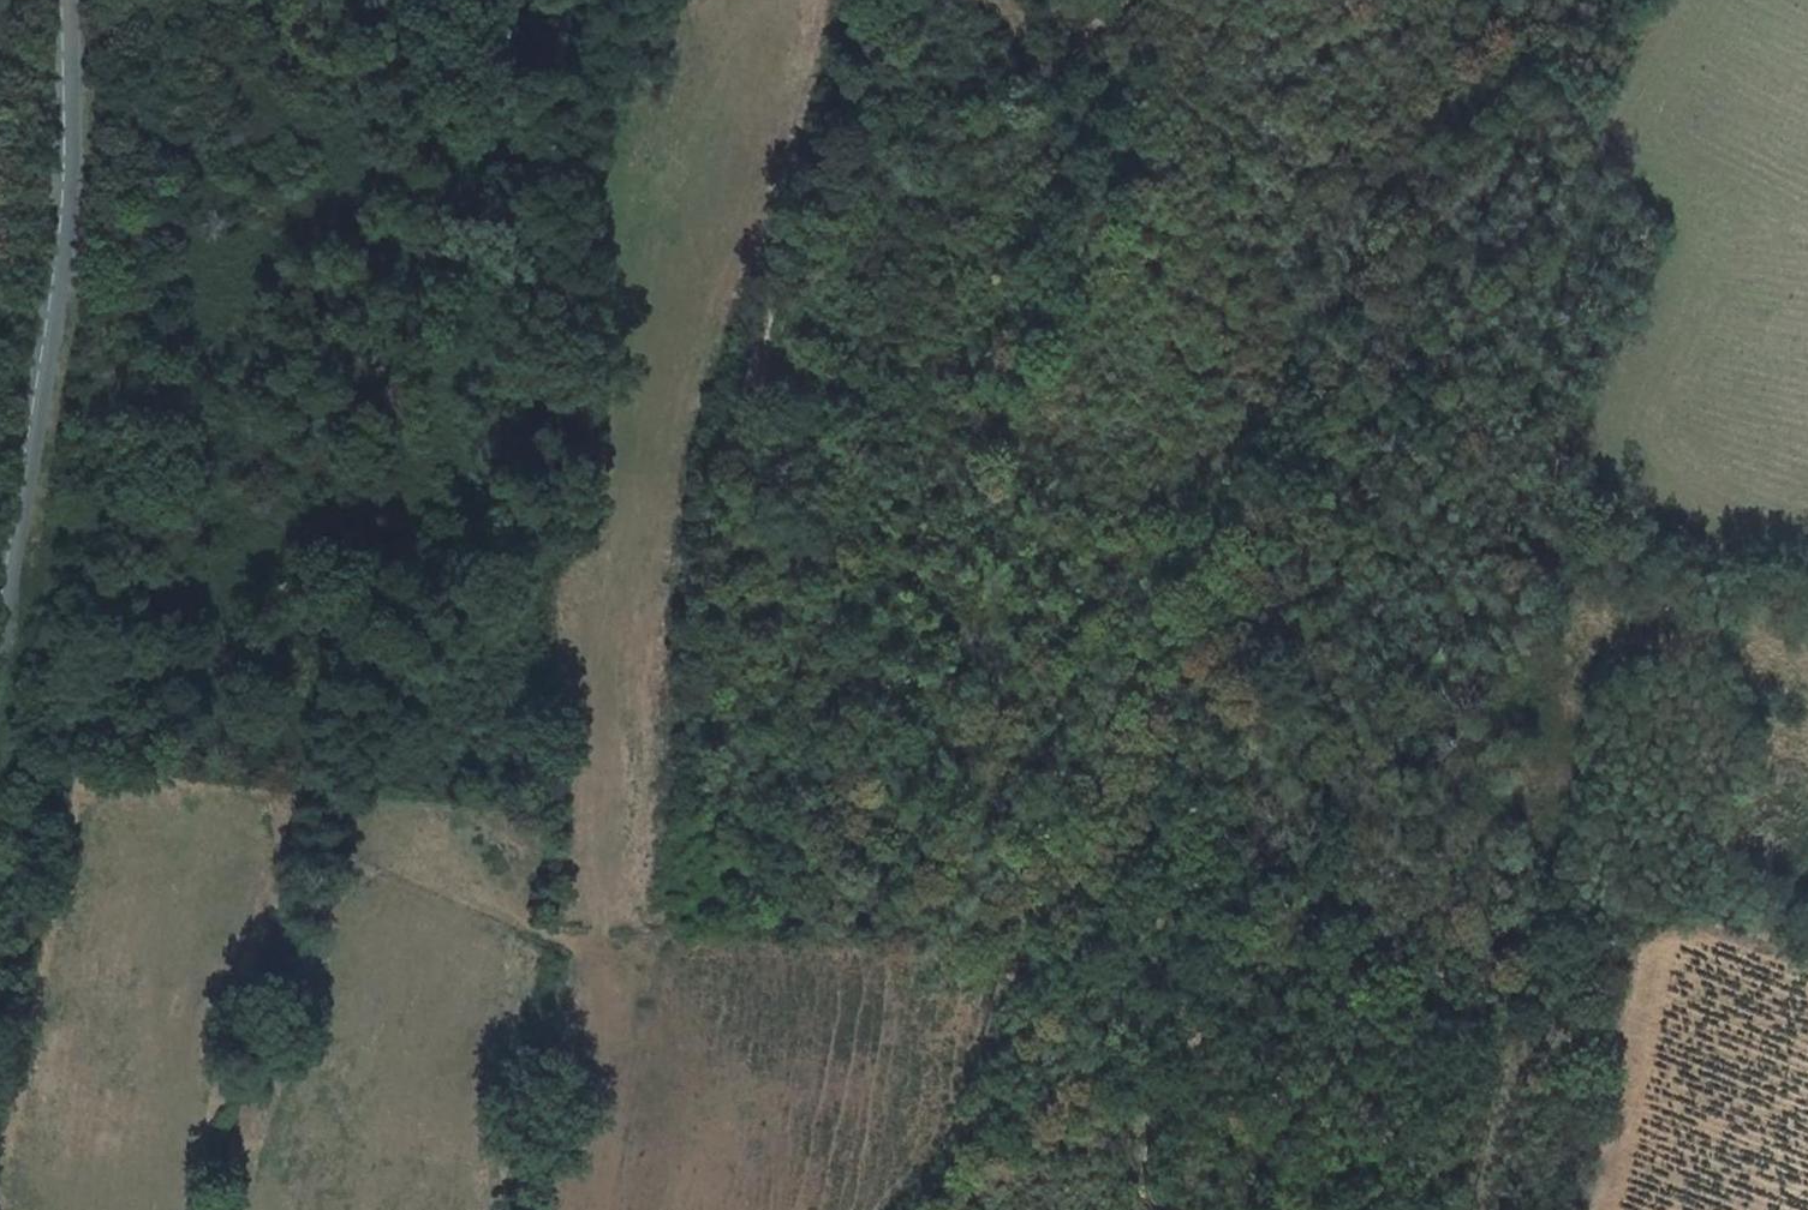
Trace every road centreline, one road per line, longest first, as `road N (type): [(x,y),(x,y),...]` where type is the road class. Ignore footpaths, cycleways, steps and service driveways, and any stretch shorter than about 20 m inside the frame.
road 1 (tertiary): [(66,0),(68,152),(0,618)]
road 2 (track): [(984,0),(1051,53),(1093,44),(1127,0)]

